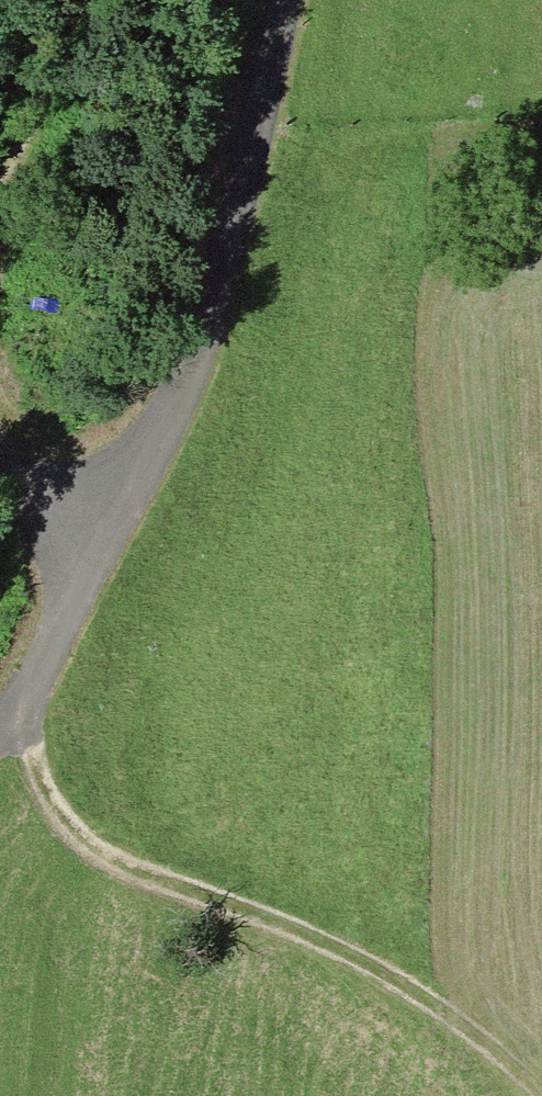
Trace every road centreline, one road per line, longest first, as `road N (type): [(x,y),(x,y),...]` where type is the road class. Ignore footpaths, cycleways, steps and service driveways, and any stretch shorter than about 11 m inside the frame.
road 1 (track): [(291,0),(227,297),(200,378),(102,564),(0,732)]
road 2 (track): [(16,704),(76,830),(156,879),(291,928),(431,997),(541,1094)]
road 3 (track): [(102,564),(0,450)]

